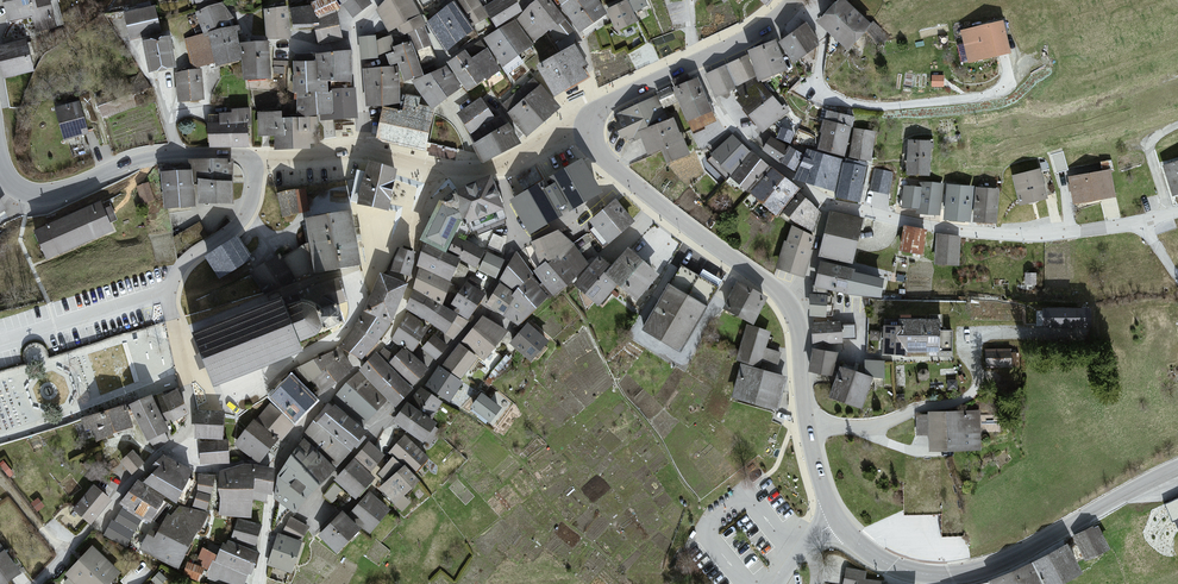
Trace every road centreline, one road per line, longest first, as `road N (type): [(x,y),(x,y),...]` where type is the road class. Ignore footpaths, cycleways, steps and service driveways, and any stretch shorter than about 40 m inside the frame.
road 1 (residential): [(697,62),(719,114),(827,202),(1013,238),(1177,212)]
road 2 (tertiary): [(589,124),(593,147),(612,166),(787,304),(815,459),(836,523)]
road 3 (residential): [(261,583),(279,459),(393,335),(445,175)]
road 4 (residential): [(300,519),(406,406),(495,292),(520,236),(503,170)]
road 5 (tertiary): [(836,523),(899,568),(964,574),(1009,560),(1177,467)]
road 6 (residential): [(170,299),(191,425),(38,583)]
road 7 (tertiary): [(251,163),(237,155),(135,161),(39,197),(11,186),(0,166)]
road 8 (residential): [(251,163),(251,207),(239,226),(189,261),(170,299)]
road 9 (residential): [(385,0),(356,31),(363,150)]
road 10 (tertiary): [(697,62),(601,107),(589,124)]

